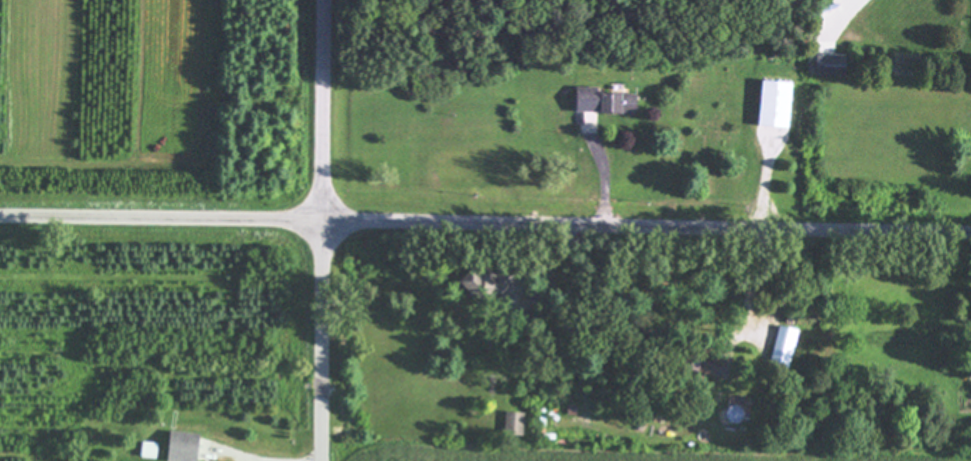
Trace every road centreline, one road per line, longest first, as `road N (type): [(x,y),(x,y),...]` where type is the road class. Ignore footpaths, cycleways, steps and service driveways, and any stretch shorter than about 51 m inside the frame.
road 1 (residential): [(970,234),(323,220)]
road 2 (residential): [(323,220),(0,216)]
road 3 (residential): [(325,460),(323,220)]
road 4 (residential): [(323,220),(325,0)]

